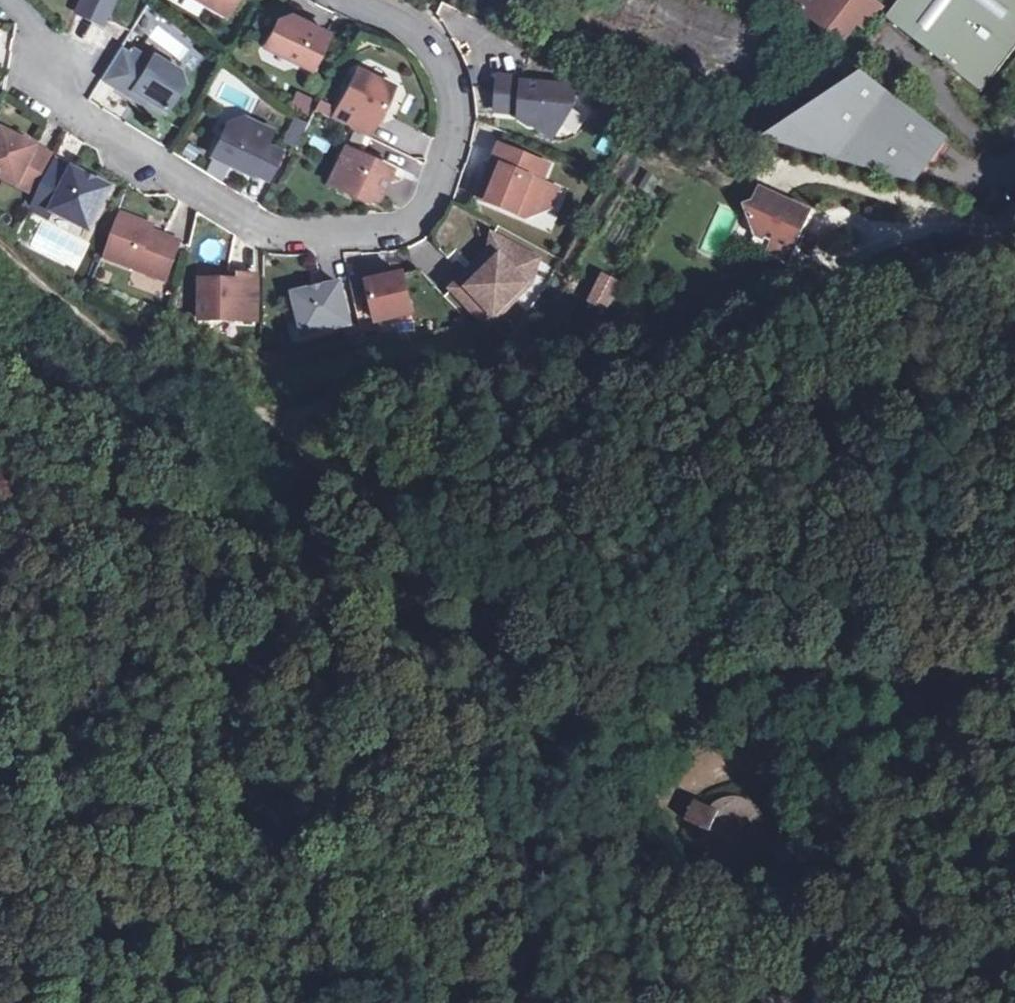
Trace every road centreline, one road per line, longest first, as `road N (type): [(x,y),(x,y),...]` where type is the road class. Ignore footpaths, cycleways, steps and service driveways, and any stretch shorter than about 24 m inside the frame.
road 1 (track): [(690,665),(653,714),(606,721),(572,751),(516,741),(458,714),(409,729),(359,772),(364,833),(61,1002)]
road 2 (track): [(1004,251),(815,299),(714,369),(620,381),(455,383),(269,410)]
road 3 (residential): [(337,0),(416,32),(437,51),(455,110),(429,205),(415,221),(370,235),(276,231),(236,213),(74,109),(49,56)]
road 4 (track): [(269,410),(329,468),(501,560),(654,577),(694,622)]
road 5 (track): [(690,665),(941,690),(935,712),(769,764)]
road 6 (track): [(269,410),(222,405),(188,390),(129,353),(0,247)]
road 7 (track): [(694,622),(714,369)]

